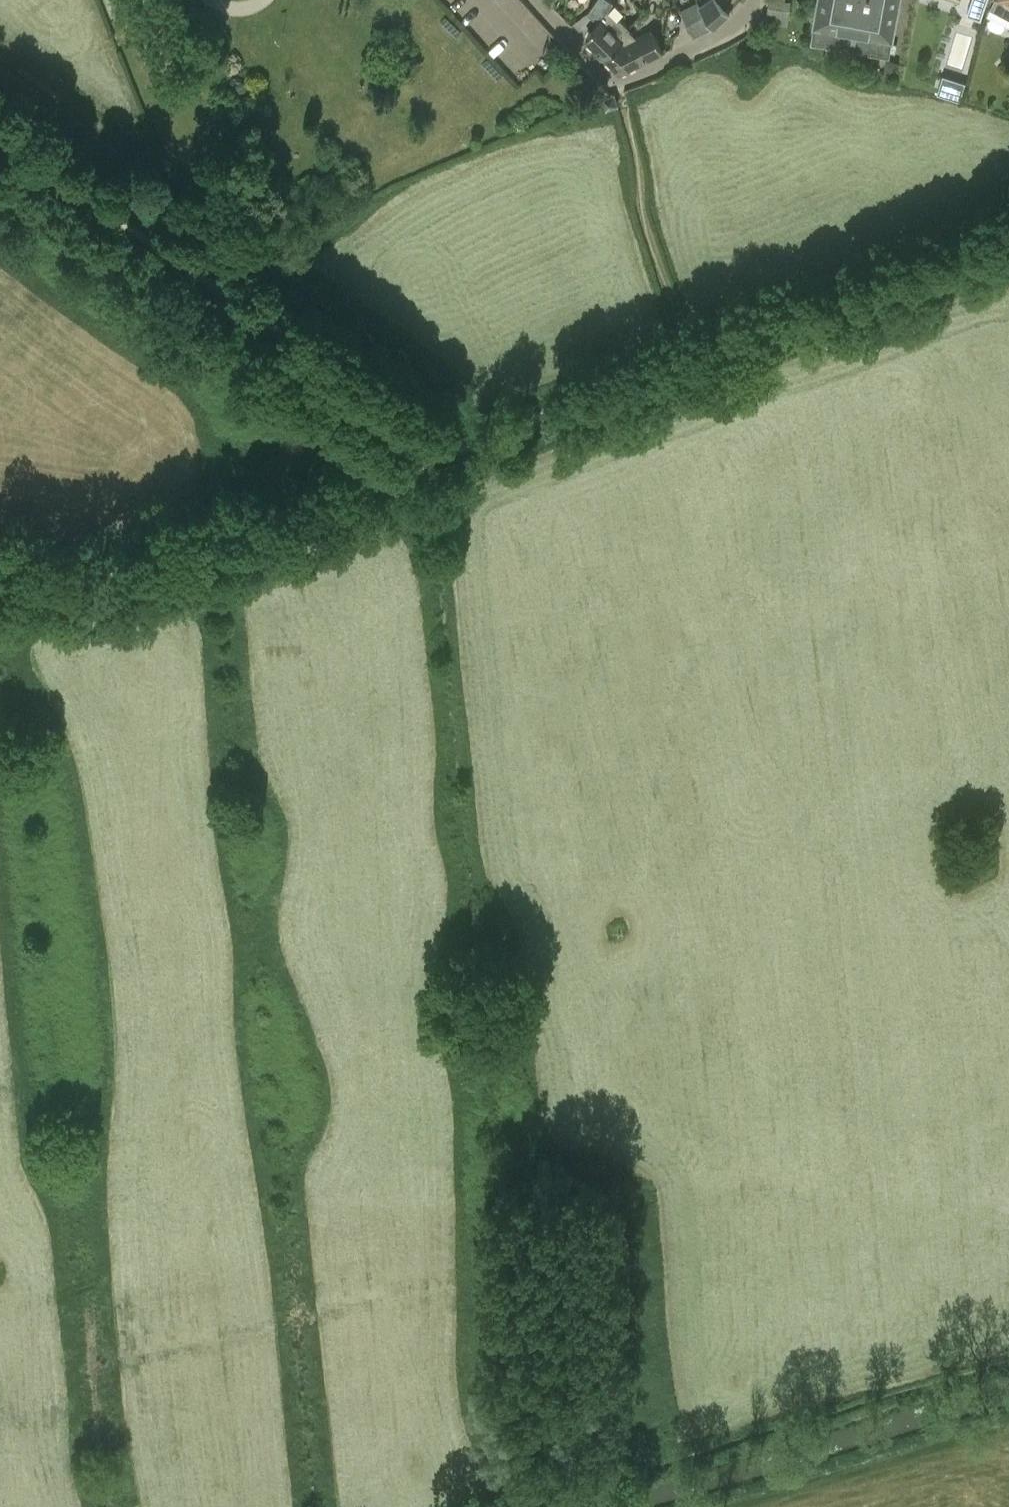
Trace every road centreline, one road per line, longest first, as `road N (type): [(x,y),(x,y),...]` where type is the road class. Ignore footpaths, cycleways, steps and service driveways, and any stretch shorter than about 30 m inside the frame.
road 1 (track): [(445,450),(1008,239)]
road 2 (residential): [(534,0),(614,87),(736,32),(759,0)]

